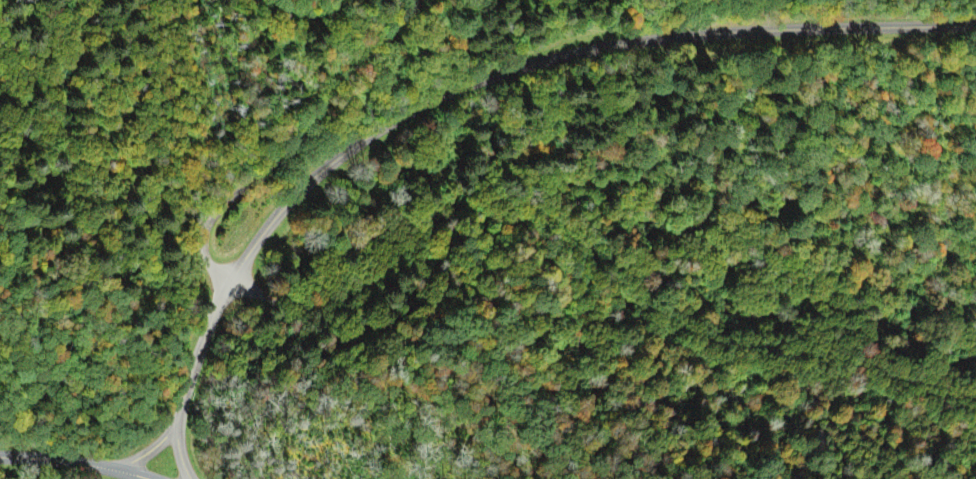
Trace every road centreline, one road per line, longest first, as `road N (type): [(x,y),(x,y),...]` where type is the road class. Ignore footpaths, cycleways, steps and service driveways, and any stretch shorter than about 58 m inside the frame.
road 1 (residential): [(975,400),(675,331),(632,303),(566,226),(505,201),(447,214),(368,282),(331,300),(289,301),(234,279)]
road 2 (tertiary): [(234,279),(270,226),(336,161),(415,111),(514,70),(596,48),(731,32),(975,25)]
road 3 (residential): [(234,279),(210,262),(209,227),(372,46),(411,14),(413,0)]
road 4 (secondary): [(153,478),(0,456)]
road 5 (tertiary): [(181,422),(234,279)]

